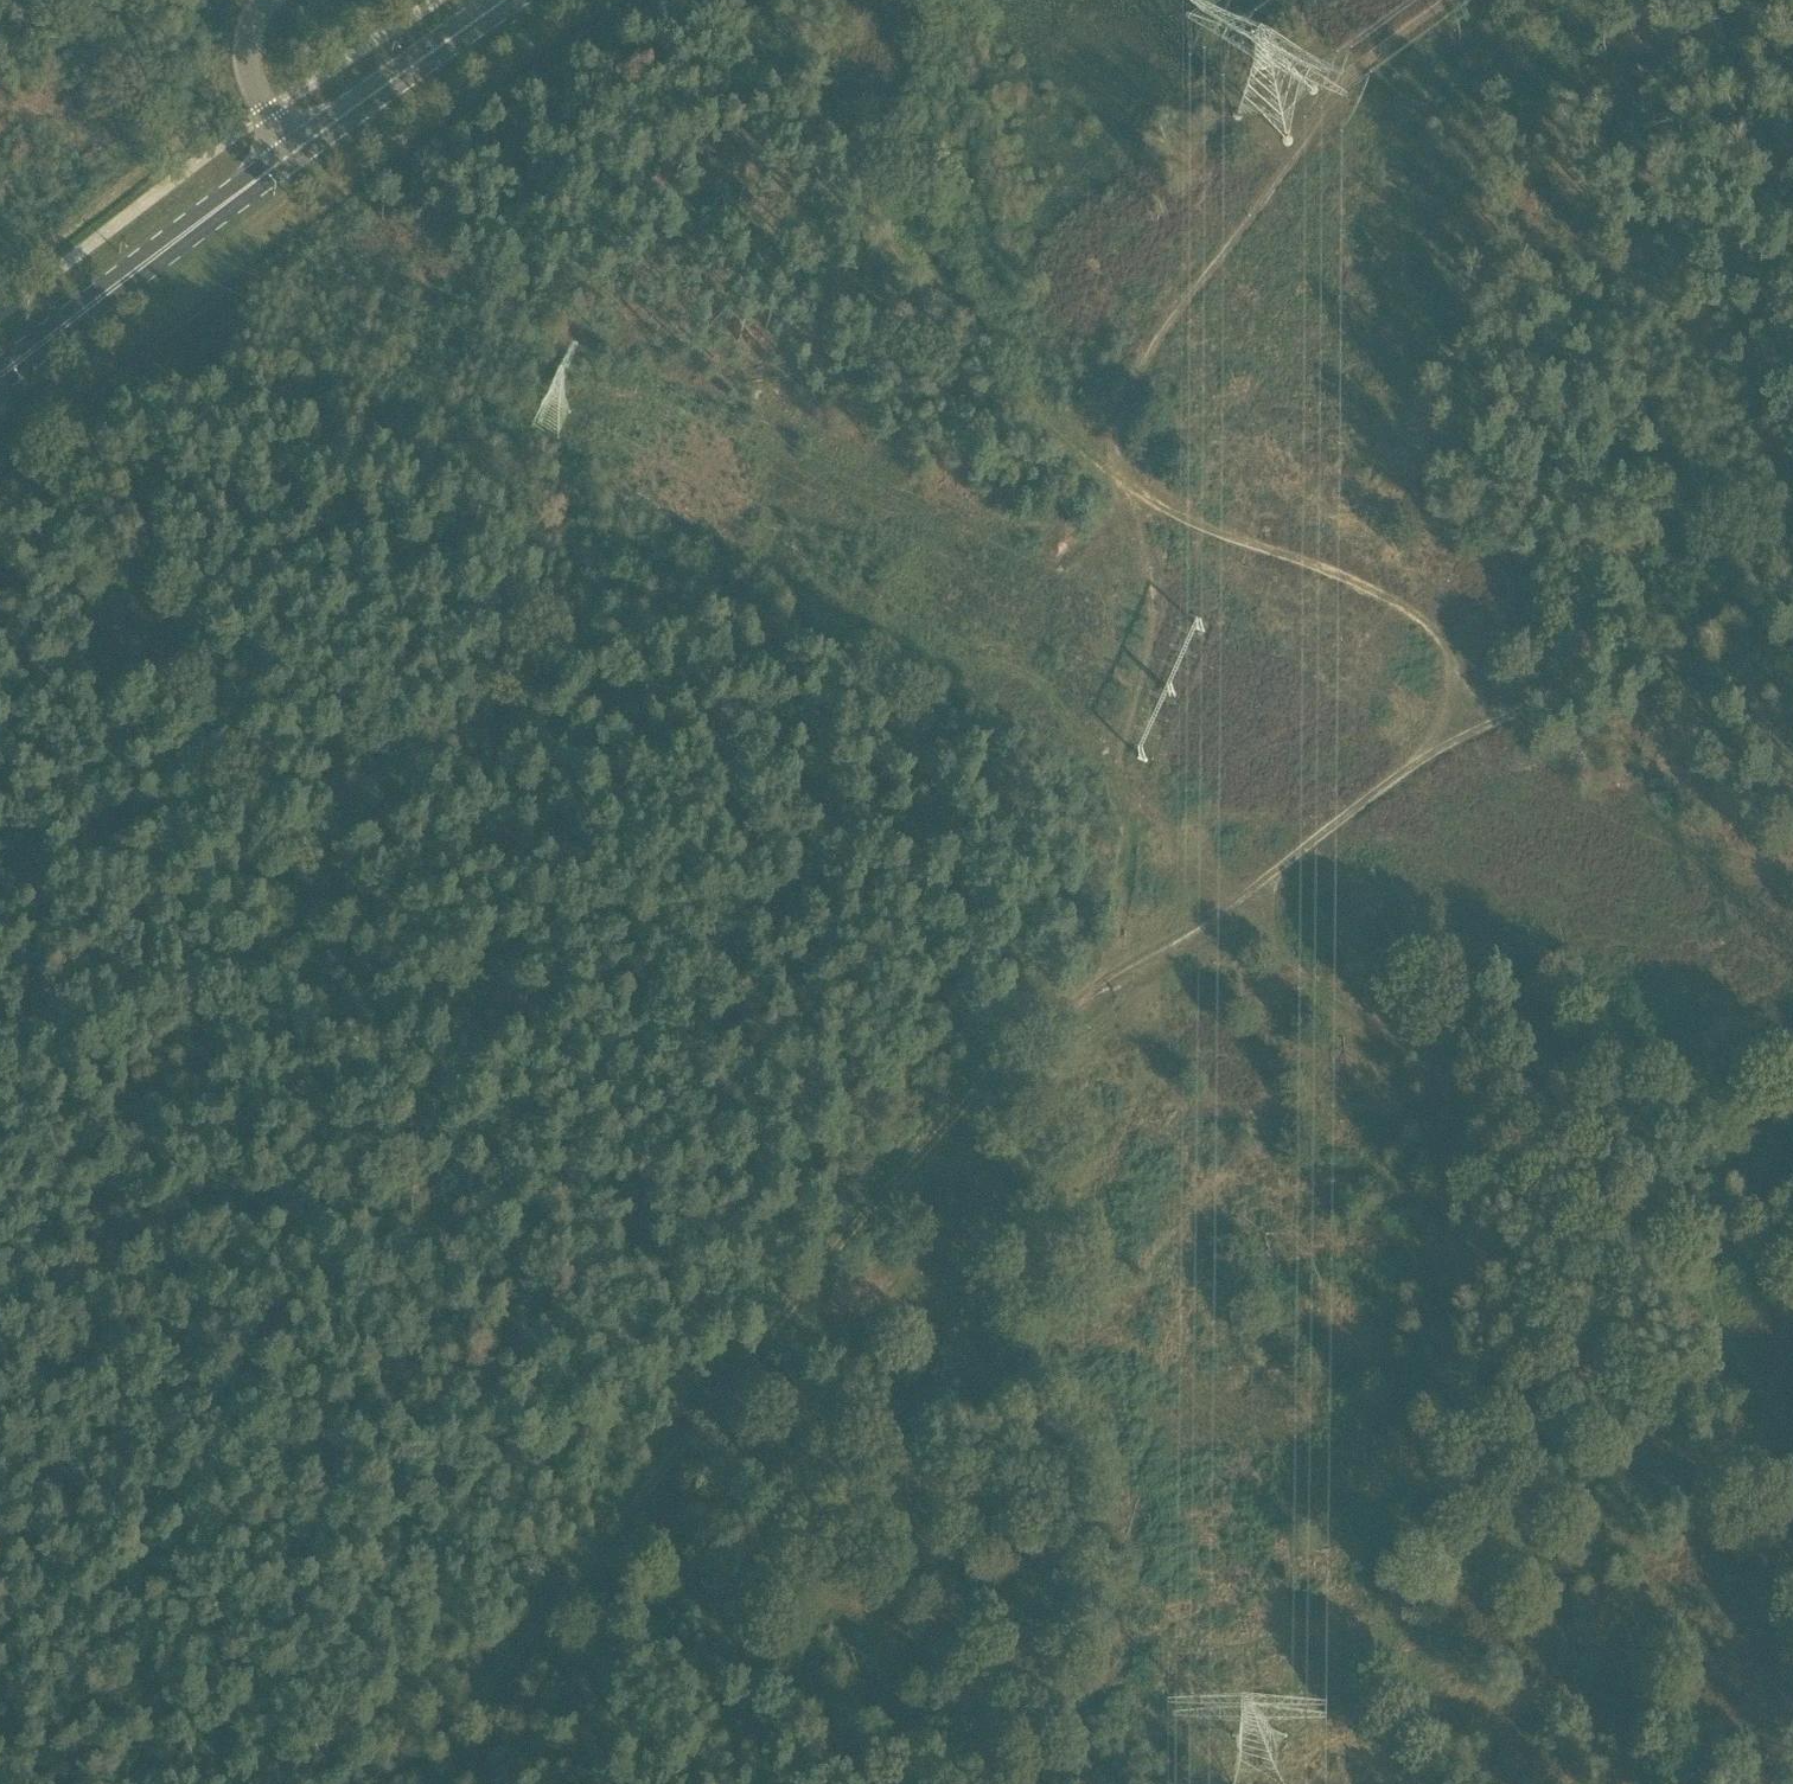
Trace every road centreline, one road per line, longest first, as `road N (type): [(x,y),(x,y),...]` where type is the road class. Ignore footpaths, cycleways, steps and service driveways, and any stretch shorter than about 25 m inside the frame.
road 1 (primary): [(0,377),(297,150)]
road 2 (primary): [(297,150),(508,0)]
road 3 (unclassified): [(297,150),(248,55),(248,34),(267,0)]

